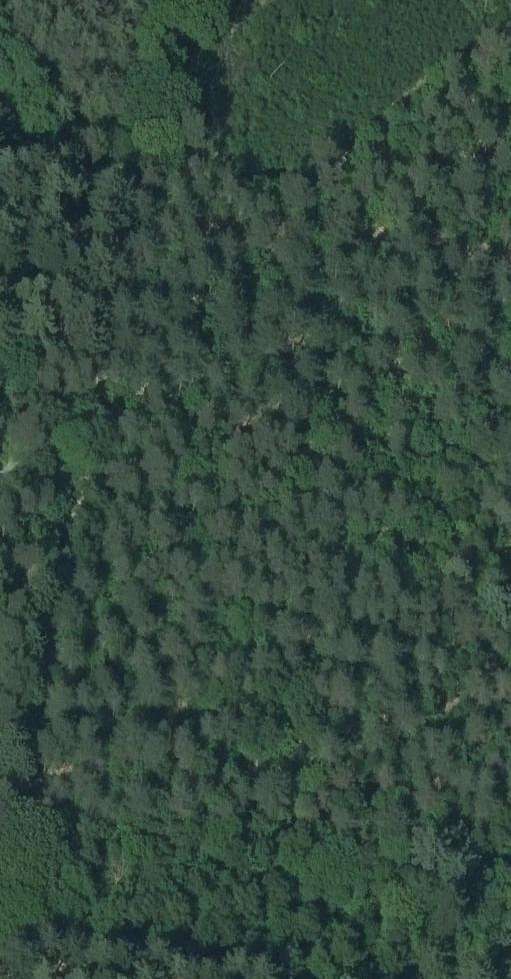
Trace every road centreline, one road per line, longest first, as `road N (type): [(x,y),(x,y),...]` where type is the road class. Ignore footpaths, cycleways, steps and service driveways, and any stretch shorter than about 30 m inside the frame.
road 1 (track): [(169,0),(0,896)]
road 2 (track): [(510,65),(429,92),(345,164),(297,185),(133,186)]
road 3 (track): [(0,946),(186,978)]

